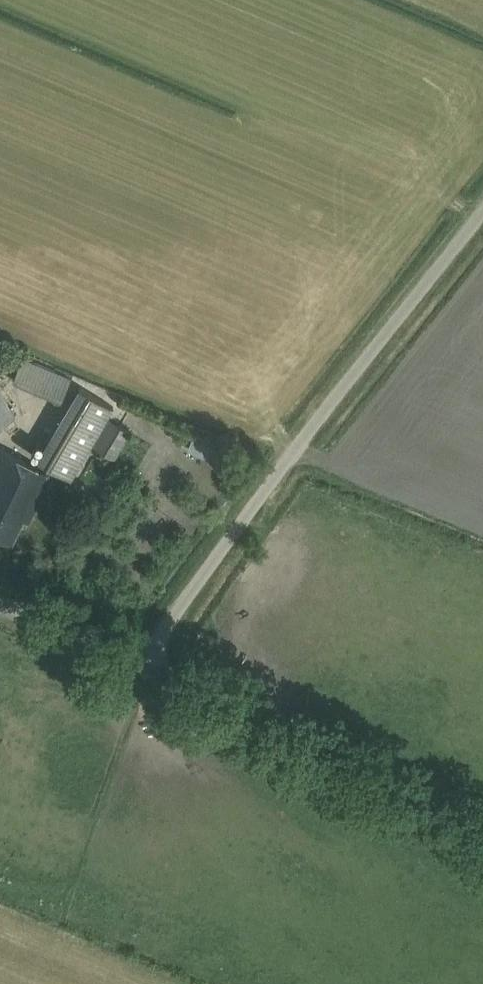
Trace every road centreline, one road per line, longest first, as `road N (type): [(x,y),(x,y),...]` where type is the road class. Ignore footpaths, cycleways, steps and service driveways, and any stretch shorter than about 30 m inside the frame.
road 1 (unclassified): [(138,665),(482,210)]
road 2 (unclassified): [(482,850),(138,665)]
road 3 (unclassified): [(0,607),(138,665)]

